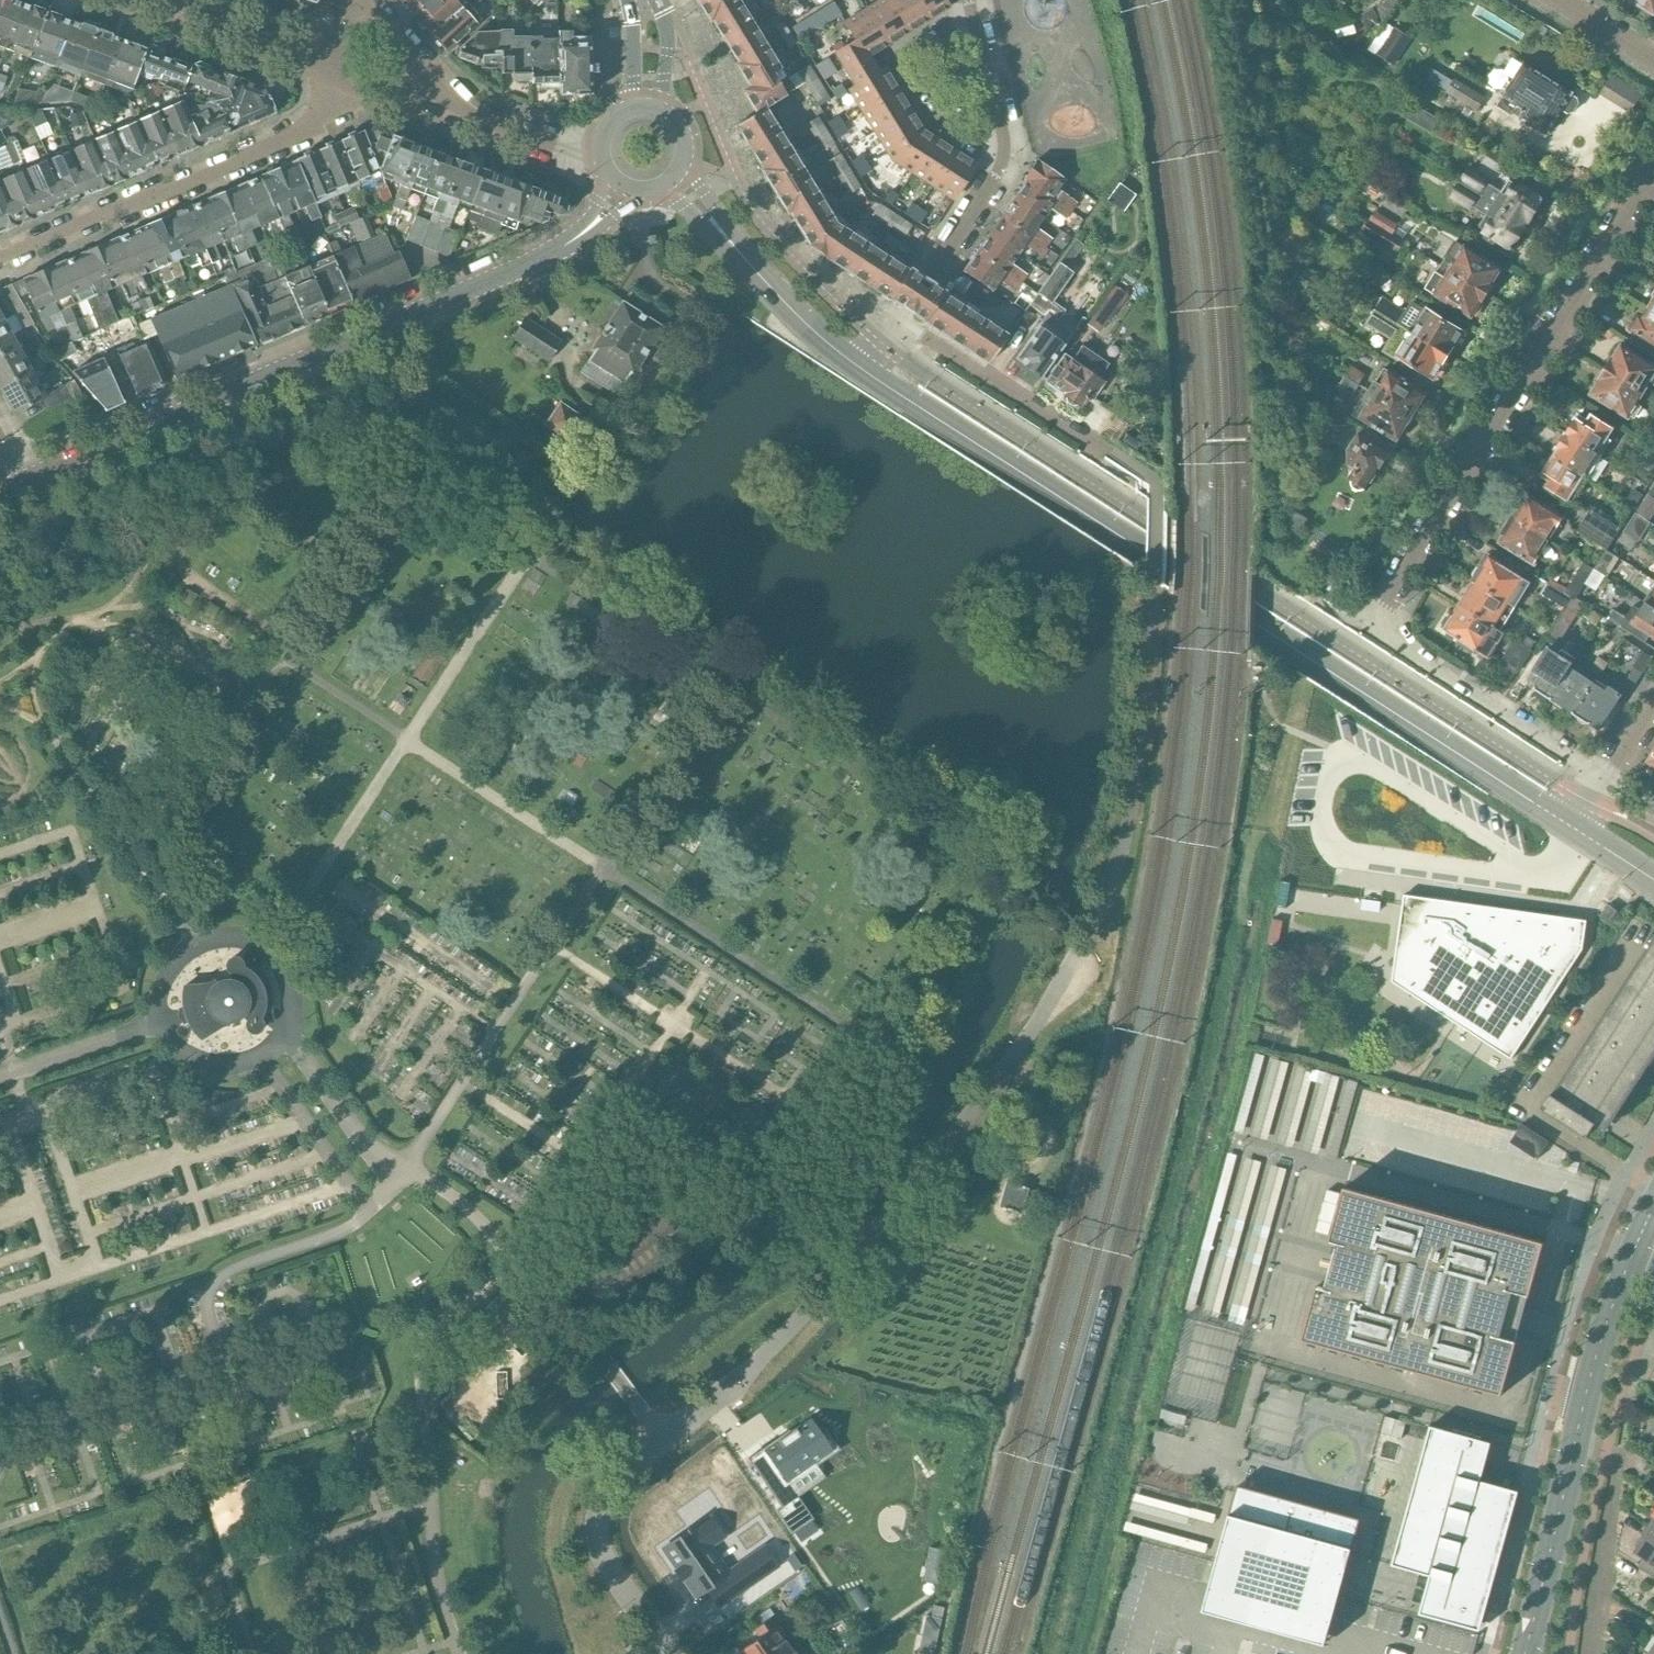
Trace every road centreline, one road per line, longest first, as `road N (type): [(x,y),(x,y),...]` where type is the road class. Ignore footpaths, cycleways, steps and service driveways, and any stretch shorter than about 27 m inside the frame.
road 1 (track): [(1291,730),(1044,1653)]
road 2 (residential): [(672,1653),(601,1549),(597,1511),(626,1469),(725,1391),(853,1261),(1020,1049),(1098,909)]
road 3 (tertiary): [(1576,829),(865,370)]
road 4 (residential): [(1653,170),(1371,622),(1609,778)]
road 5 (tertiary): [(20,483),(561,248)]
road 6 (residential): [(0,258),(307,129),(349,82)]
road 7 (residential): [(899,324),(1008,151),(974,0)]
road 8 (residential): [(1113,456),(899,324)]
road 9 (unclassified): [(1525,1653),(1579,1421)]
road 10 (residential): [(401,78),(467,115),(553,147),(597,154)]
road 11 (unclassified): [(1579,1421),(1647,1221)]
road 12 (residential): [(1593,1653),(1619,1470),(1604,1451)]
road 13 (tertiary): [(865,370),(818,334),(735,248)]
road 14 (residential): [(170,0),(292,46),(339,55)]

